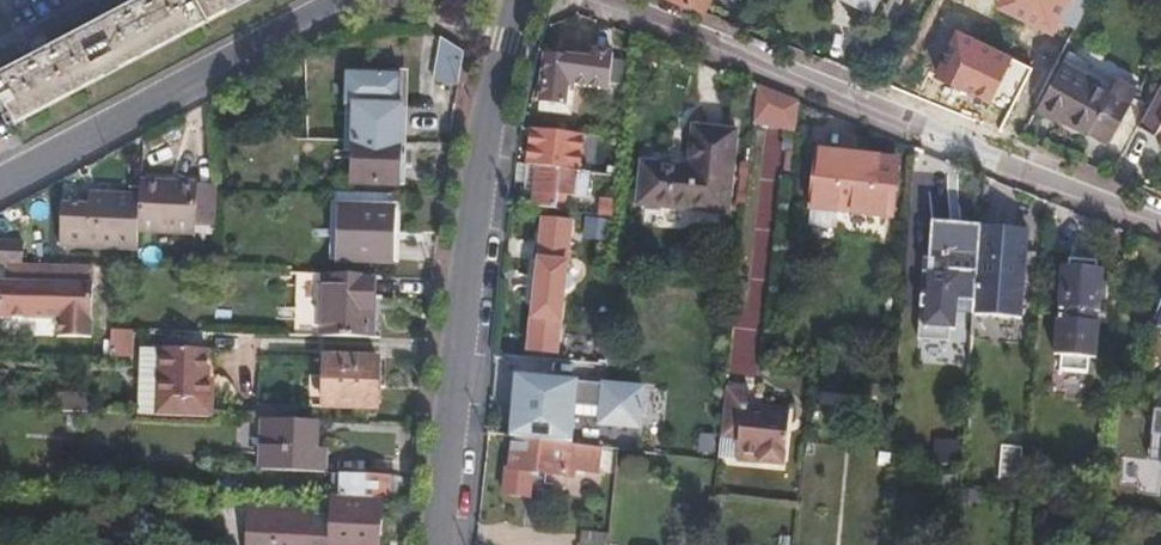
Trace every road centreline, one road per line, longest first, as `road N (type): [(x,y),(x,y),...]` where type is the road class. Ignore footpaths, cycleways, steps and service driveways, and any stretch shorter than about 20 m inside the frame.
road 1 (residential): [(600,0),(1160,227)]
road 2 (residential): [(518,0),(489,143),(440,544)]
road 3 (residential): [(0,182),(350,0)]

